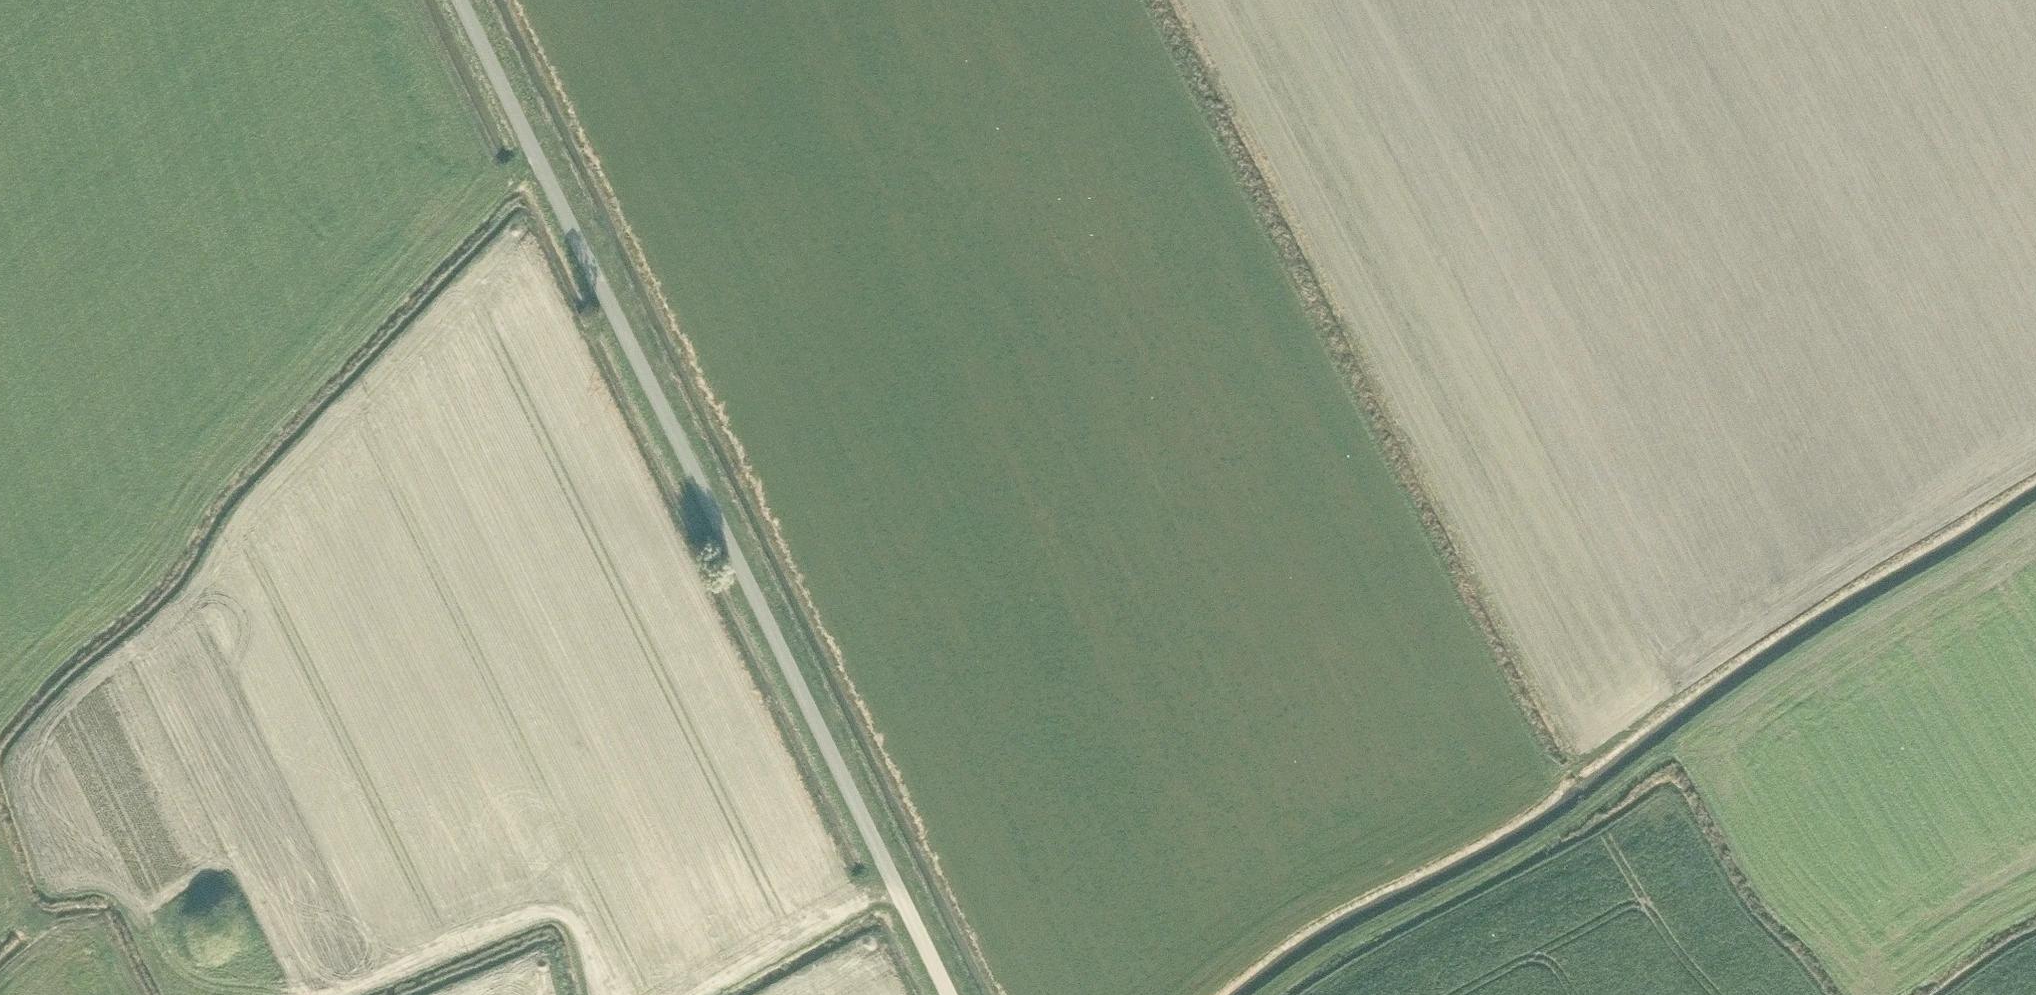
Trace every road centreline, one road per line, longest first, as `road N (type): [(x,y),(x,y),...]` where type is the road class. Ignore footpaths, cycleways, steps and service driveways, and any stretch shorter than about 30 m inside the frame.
road 1 (unclassified): [(946,994),(455,0)]

